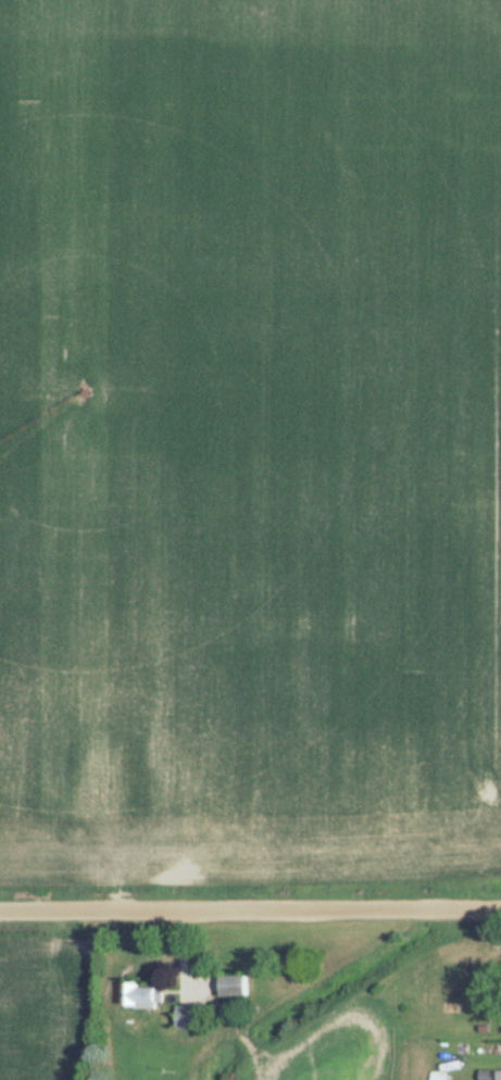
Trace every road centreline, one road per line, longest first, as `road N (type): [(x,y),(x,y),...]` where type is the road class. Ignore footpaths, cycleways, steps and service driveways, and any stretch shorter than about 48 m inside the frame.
road 1 (residential): [(500,903),(0,908)]

